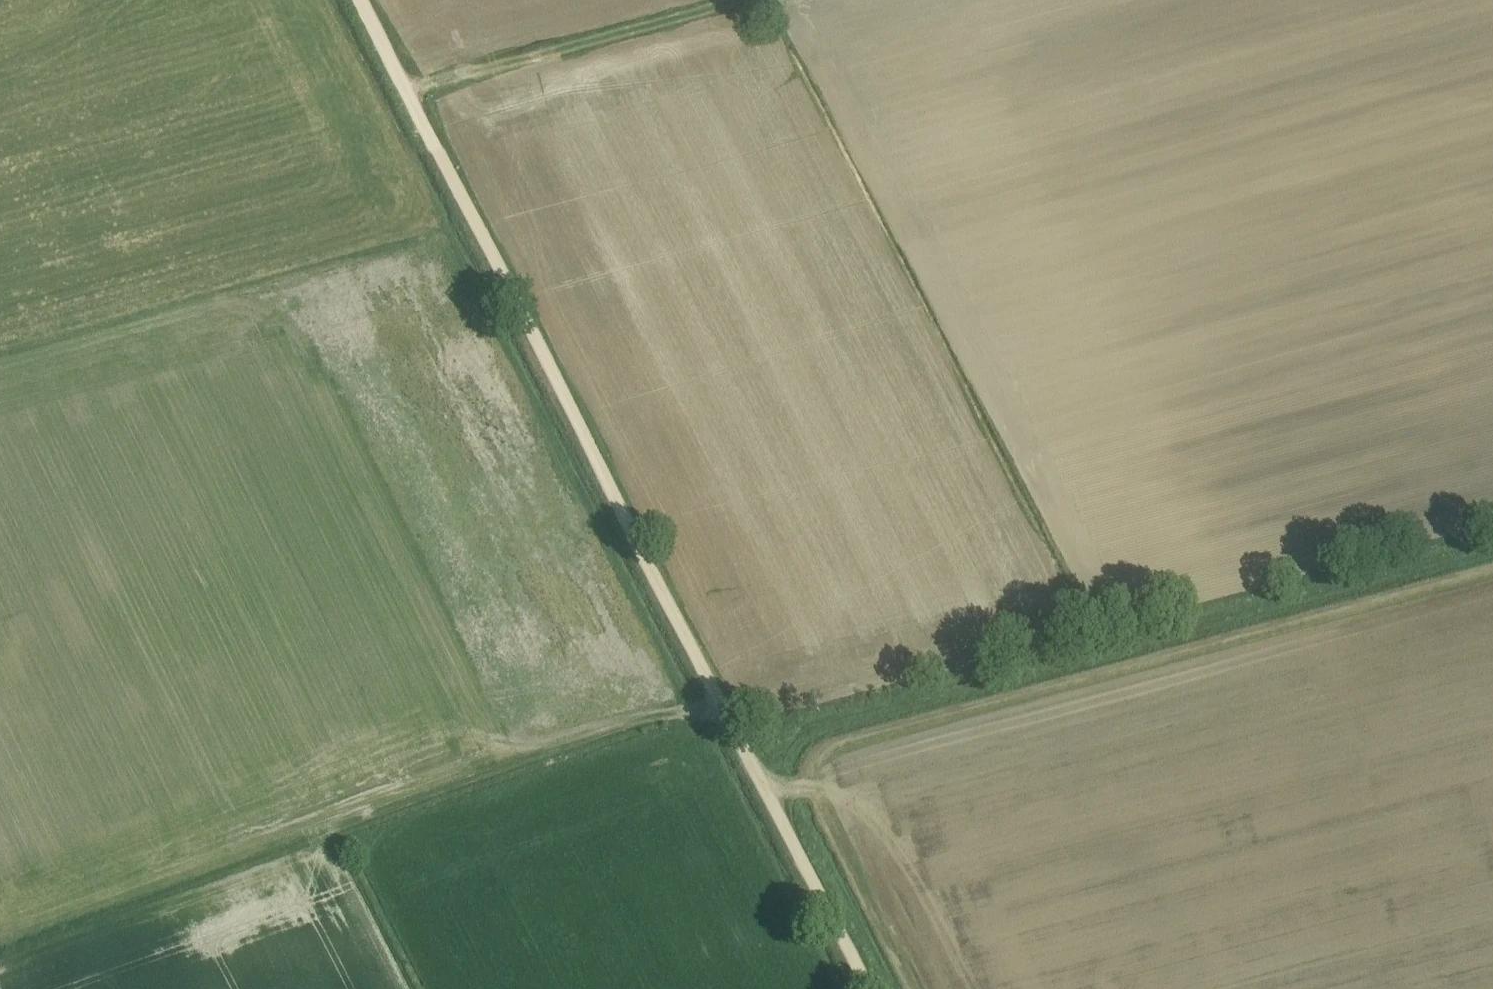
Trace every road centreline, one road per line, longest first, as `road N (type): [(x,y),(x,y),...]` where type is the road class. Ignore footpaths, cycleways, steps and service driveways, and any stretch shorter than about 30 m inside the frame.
road 1 (track): [(363,0),(868,988)]

